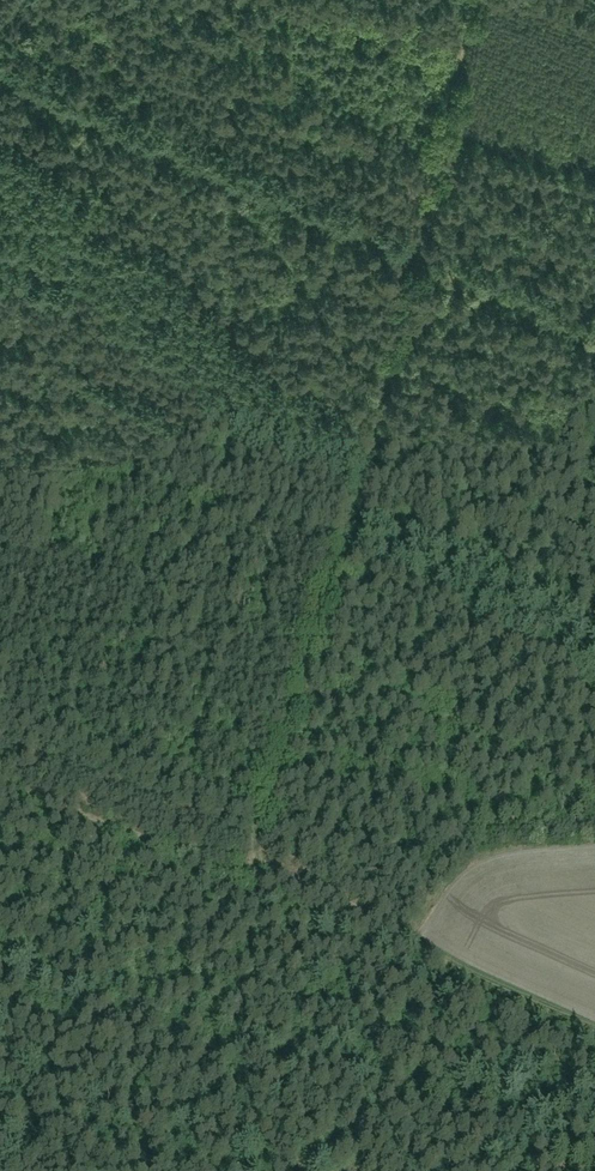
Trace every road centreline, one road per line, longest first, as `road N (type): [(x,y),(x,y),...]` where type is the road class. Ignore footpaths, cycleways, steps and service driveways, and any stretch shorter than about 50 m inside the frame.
road 1 (track): [(267,868),(253,832),(352,525),(480,0)]
road 2 (track): [(594,1019),(267,868),(211,870),(0,778)]
road 3 (track): [(0,63),(421,252)]

